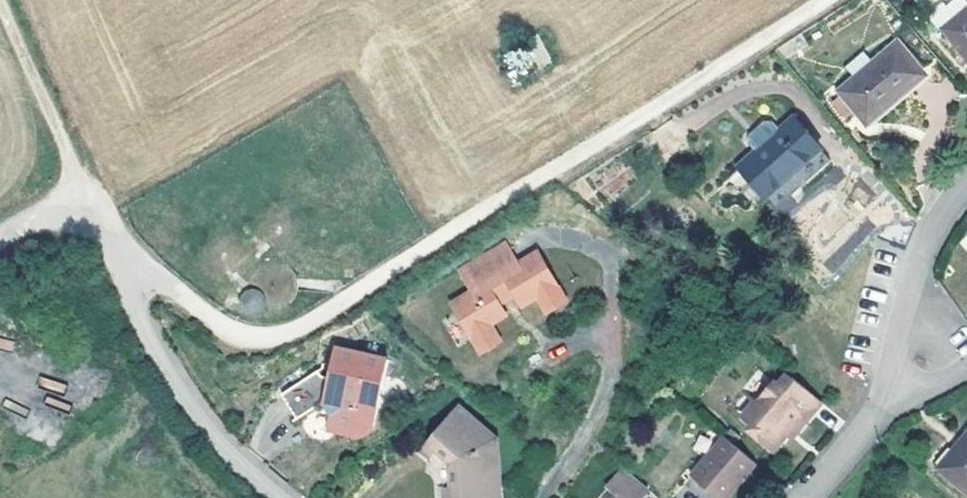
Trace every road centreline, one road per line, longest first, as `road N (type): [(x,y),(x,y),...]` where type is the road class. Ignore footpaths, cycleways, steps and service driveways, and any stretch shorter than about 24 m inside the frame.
road 1 (track): [(823,0),(286,335),(236,333),(110,242)]
road 2 (residential): [(276,497),(219,448),(178,395),(110,242)]
road 3 (track): [(70,219),(64,144),(0,4)]
road 4 (residential): [(885,386),(922,252),(966,184)]
road 5 (residential): [(806,497),(871,417),(885,386)]
road 6 (track): [(110,242),(56,217),(0,236)]

